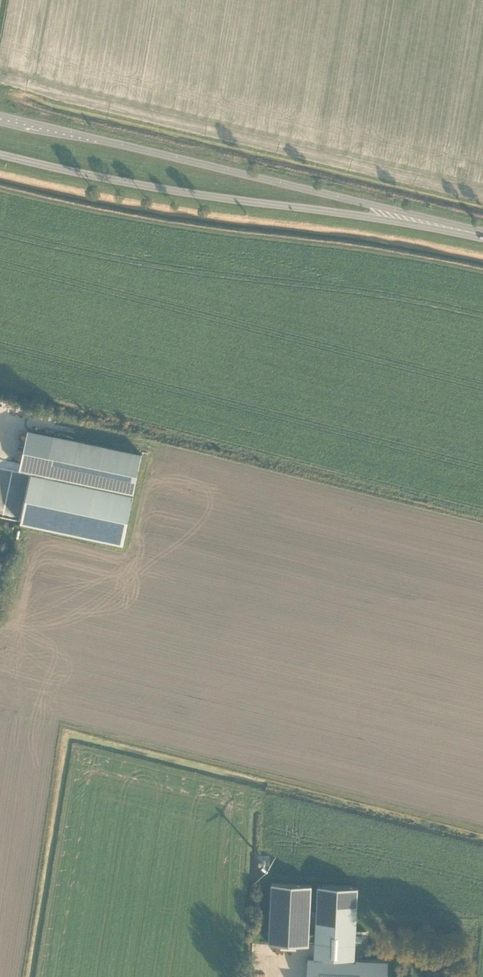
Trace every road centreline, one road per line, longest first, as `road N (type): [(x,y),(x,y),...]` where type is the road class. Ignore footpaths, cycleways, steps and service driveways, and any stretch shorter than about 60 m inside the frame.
road 1 (primary): [(476,232),(0,117)]
road 2 (primary): [(0,153),(188,193),(476,232)]

